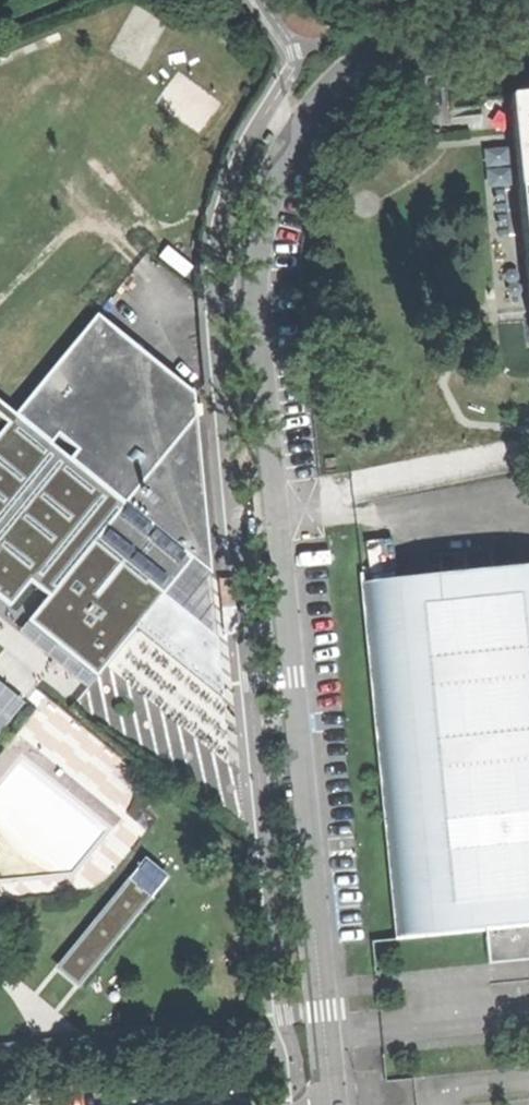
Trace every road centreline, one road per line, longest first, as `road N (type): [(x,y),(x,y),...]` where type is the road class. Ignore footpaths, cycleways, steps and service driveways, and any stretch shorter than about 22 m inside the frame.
road 1 (unclassified): [(505,0),(407,30),(358,63),(265,187),(248,230),(244,288),(326,1104)]

